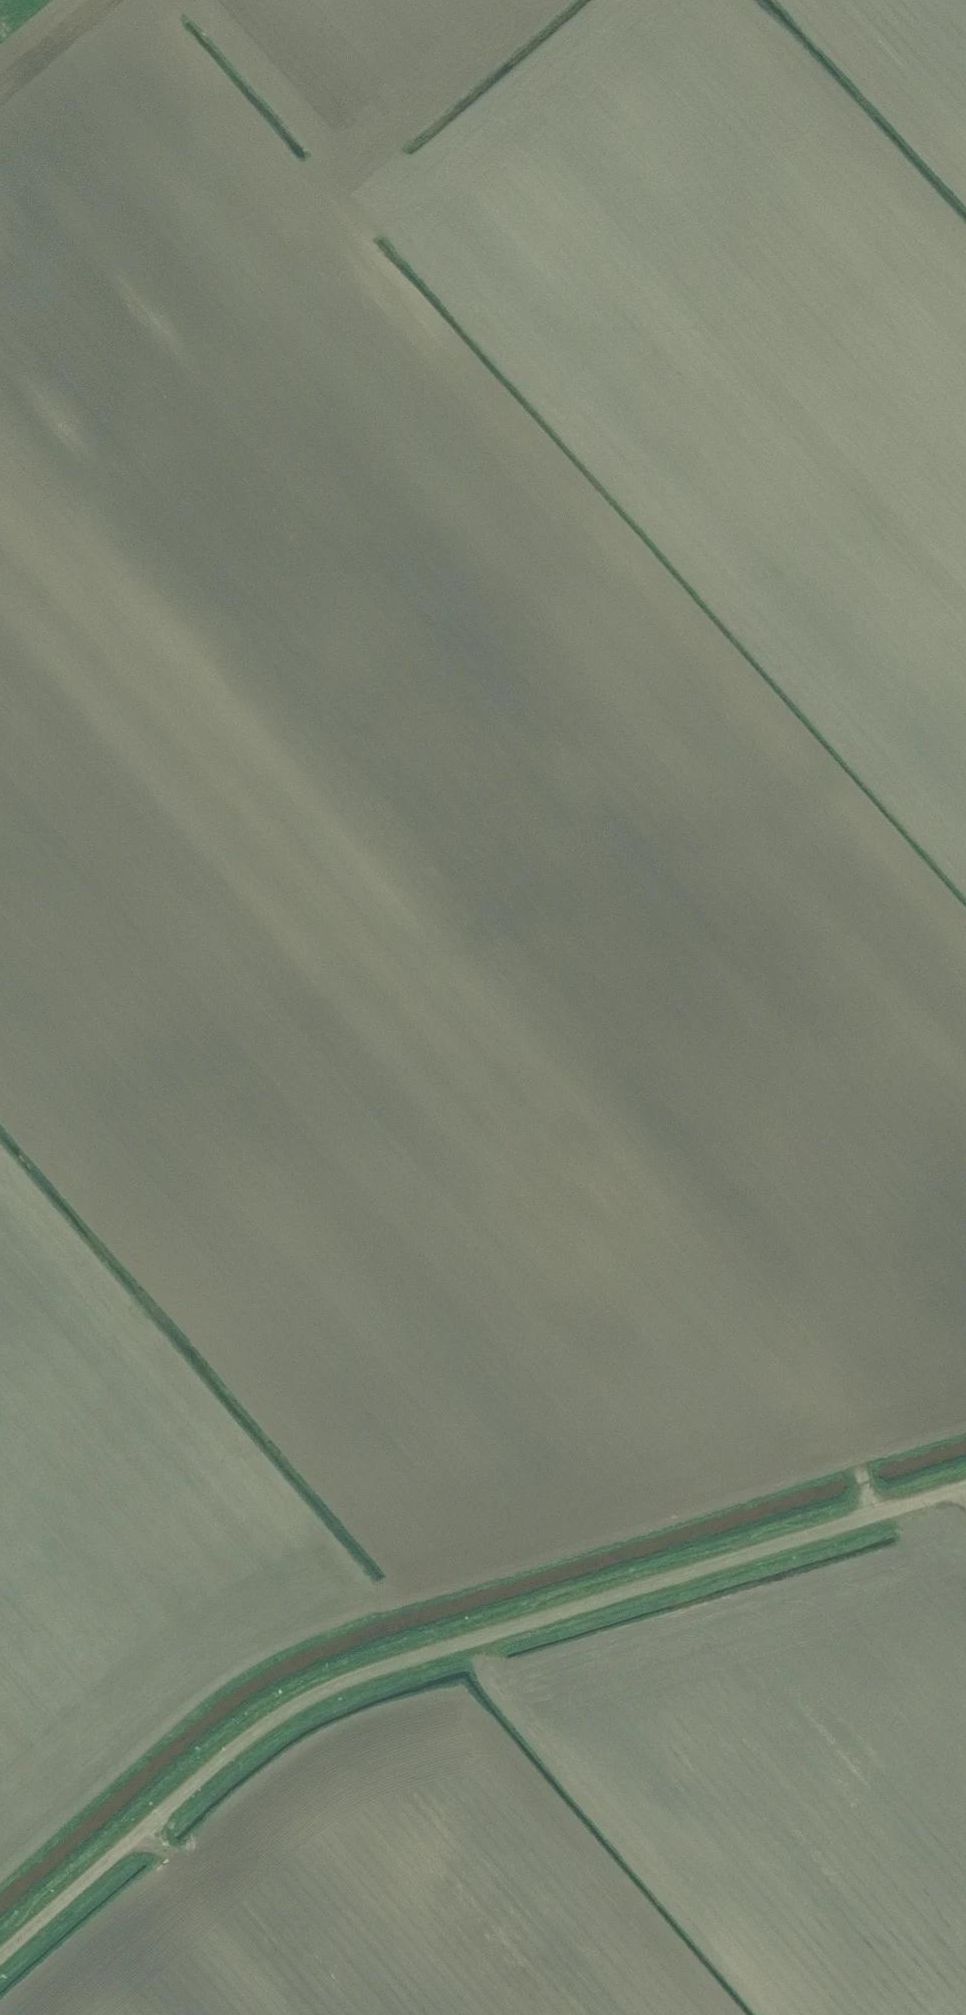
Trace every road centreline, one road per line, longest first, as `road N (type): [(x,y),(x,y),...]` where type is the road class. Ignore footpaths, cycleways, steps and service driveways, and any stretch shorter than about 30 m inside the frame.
road 1 (unclassified): [(0,1960),(257,1732),(304,1703),(390,1669),(965,1490)]

